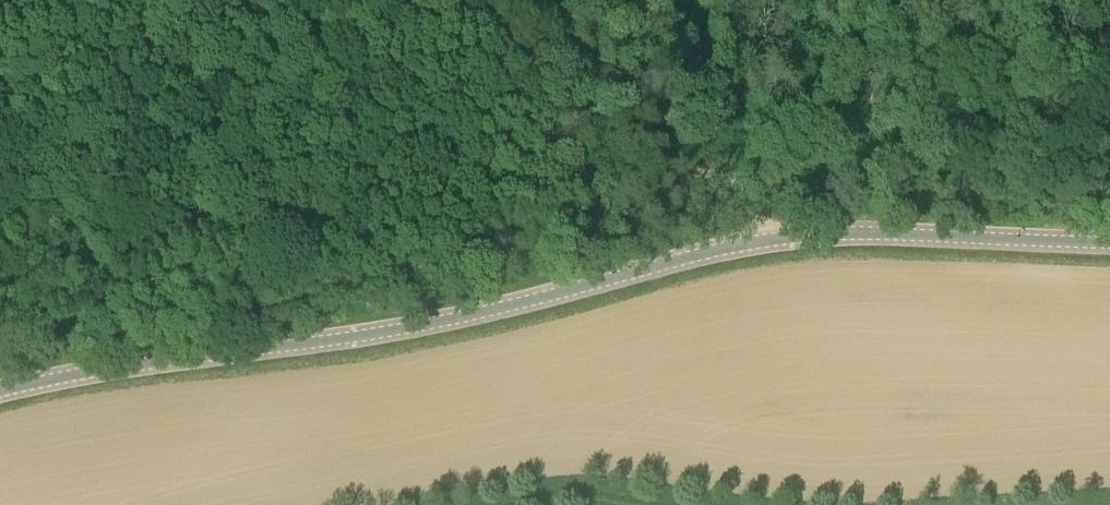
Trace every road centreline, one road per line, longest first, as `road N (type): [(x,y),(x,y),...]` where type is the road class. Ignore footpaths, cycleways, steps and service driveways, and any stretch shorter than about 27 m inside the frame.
road 1 (tertiary): [(0,390),(408,328),(765,239),(904,233),(1109,241)]
road 2 (track): [(765,239),(761,221),(719,178),(692,170),(646,174)]
road 3 (track): [(642,504),(559,496),(514,504)]

